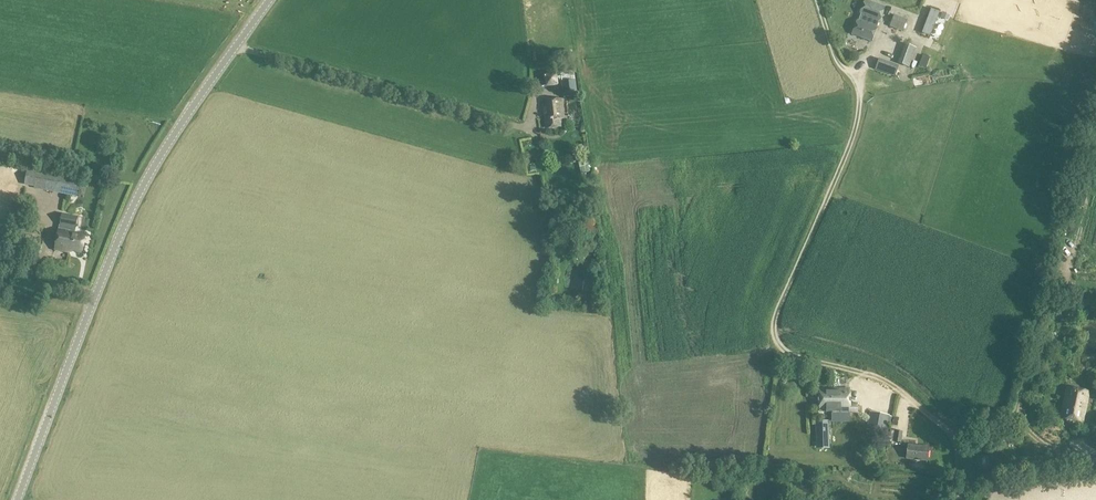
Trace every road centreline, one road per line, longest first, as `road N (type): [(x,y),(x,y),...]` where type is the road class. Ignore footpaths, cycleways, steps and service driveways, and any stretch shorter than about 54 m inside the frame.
road 1 (unclassified): [(818,0),(835,58),(859,86),(858,113),(775,318),(775,341),(795,357),(886,382),(944,427),(957,447),(961,499)]
road 2 (tertiary): [(17,499),(129,214),(269,0)]

